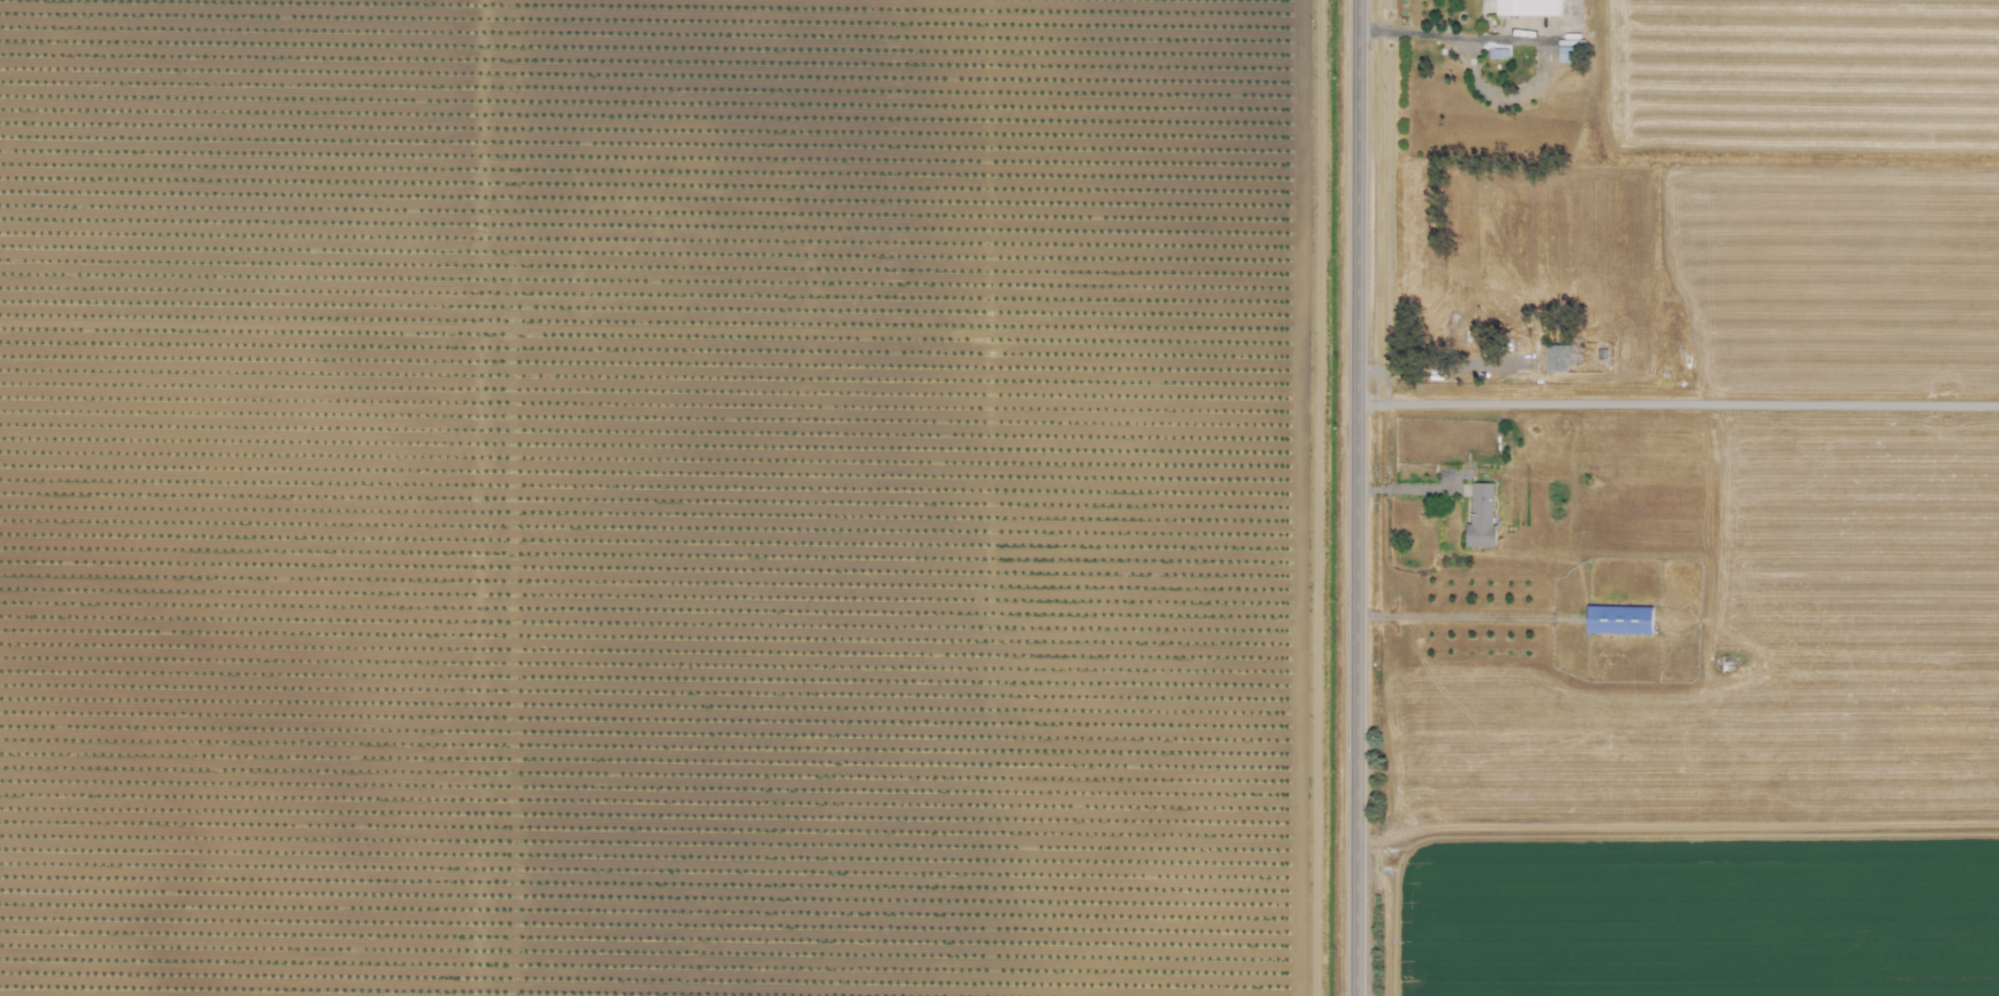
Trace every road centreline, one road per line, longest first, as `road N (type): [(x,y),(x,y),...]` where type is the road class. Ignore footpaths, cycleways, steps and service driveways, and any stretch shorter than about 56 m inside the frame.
road 1 (tertiary): [(1351,995),(1352,0)]

